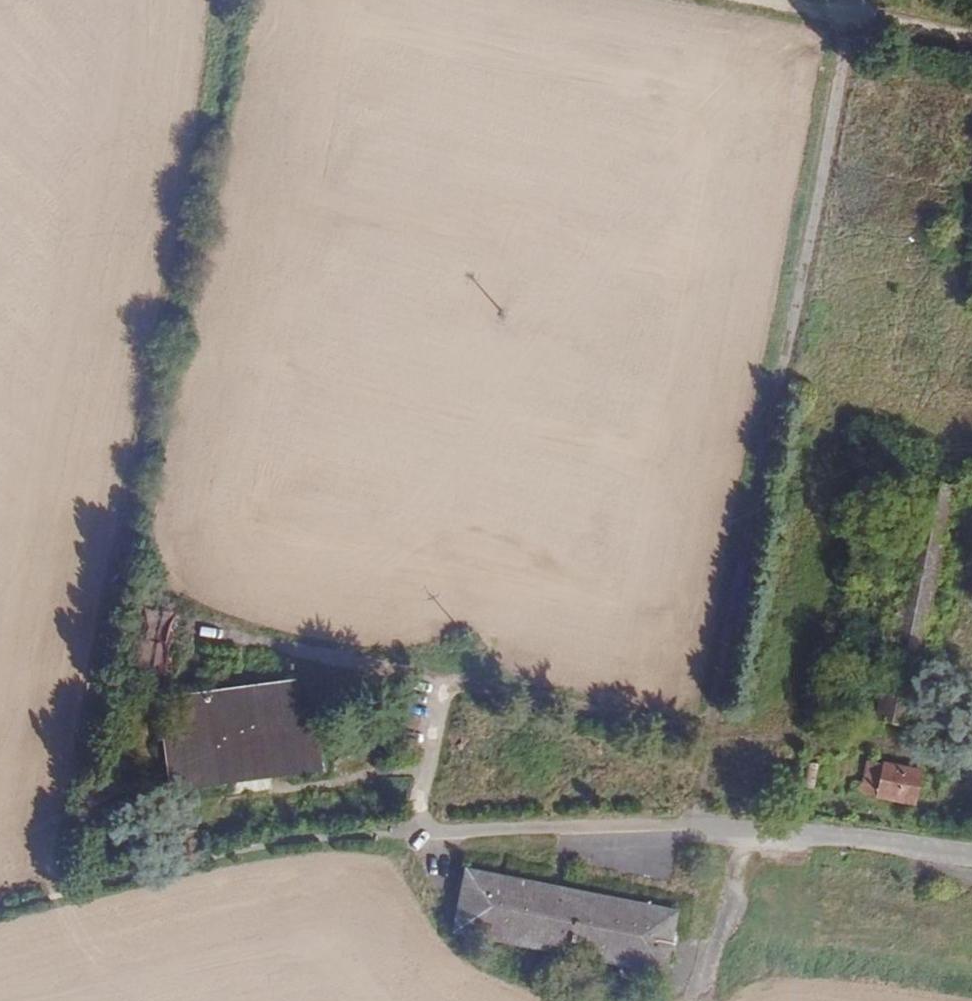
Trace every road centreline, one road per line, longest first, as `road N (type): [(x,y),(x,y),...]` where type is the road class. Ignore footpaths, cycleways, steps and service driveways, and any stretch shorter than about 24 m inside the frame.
road 1 (unclassified): [(448,681),(418,832),(698,823),(971,860)]

